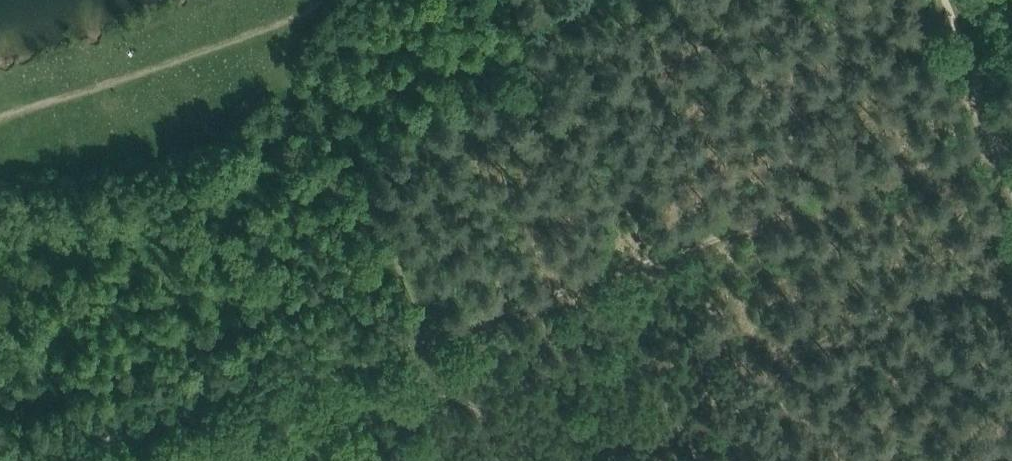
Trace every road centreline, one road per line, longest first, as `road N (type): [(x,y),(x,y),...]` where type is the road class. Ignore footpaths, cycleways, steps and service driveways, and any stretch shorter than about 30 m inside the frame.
road 1 (track): [(990,132),(541,299),(202,405)]
road 2 (track): [(0,112),(320,0)]
road 3 (track): [(202,405),(40,460)]
road 4 (track): [(938,0),(990,132)]

